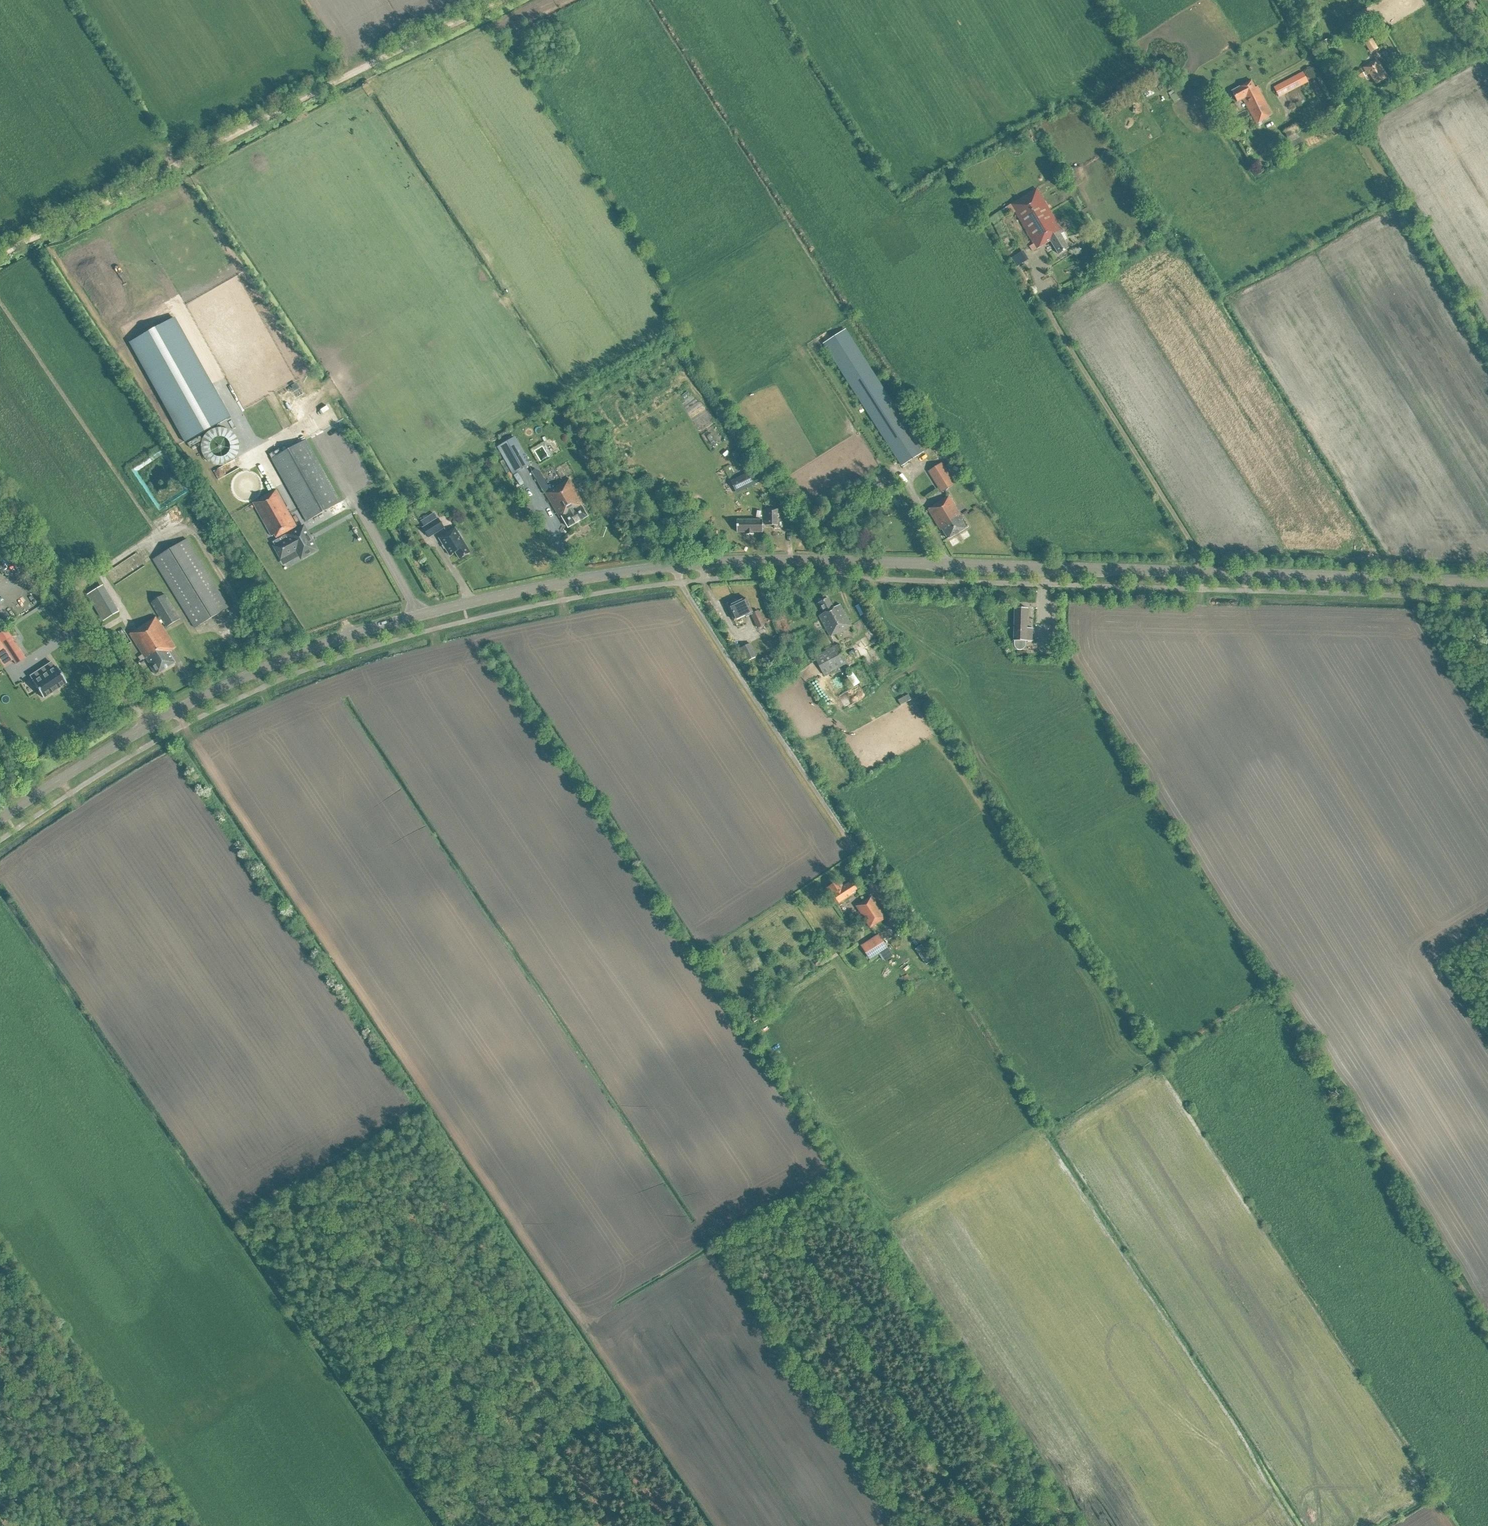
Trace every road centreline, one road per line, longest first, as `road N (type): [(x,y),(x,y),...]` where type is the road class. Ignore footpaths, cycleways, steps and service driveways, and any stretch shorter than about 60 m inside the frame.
road 1 (tertiary): [(1487,581),(788,560),(671,565),(496,596)]
road 2 (track): [(0,255),(502,0)]
road 3 (tertiary): [(0,821),(149,725),(238,680),(351,635),(496,596)]
road 4 (track): [(1201,571),(1037,299),(1037,266)]
road 5 (track): [(1487,48),(1424,81),(1389,42)]

